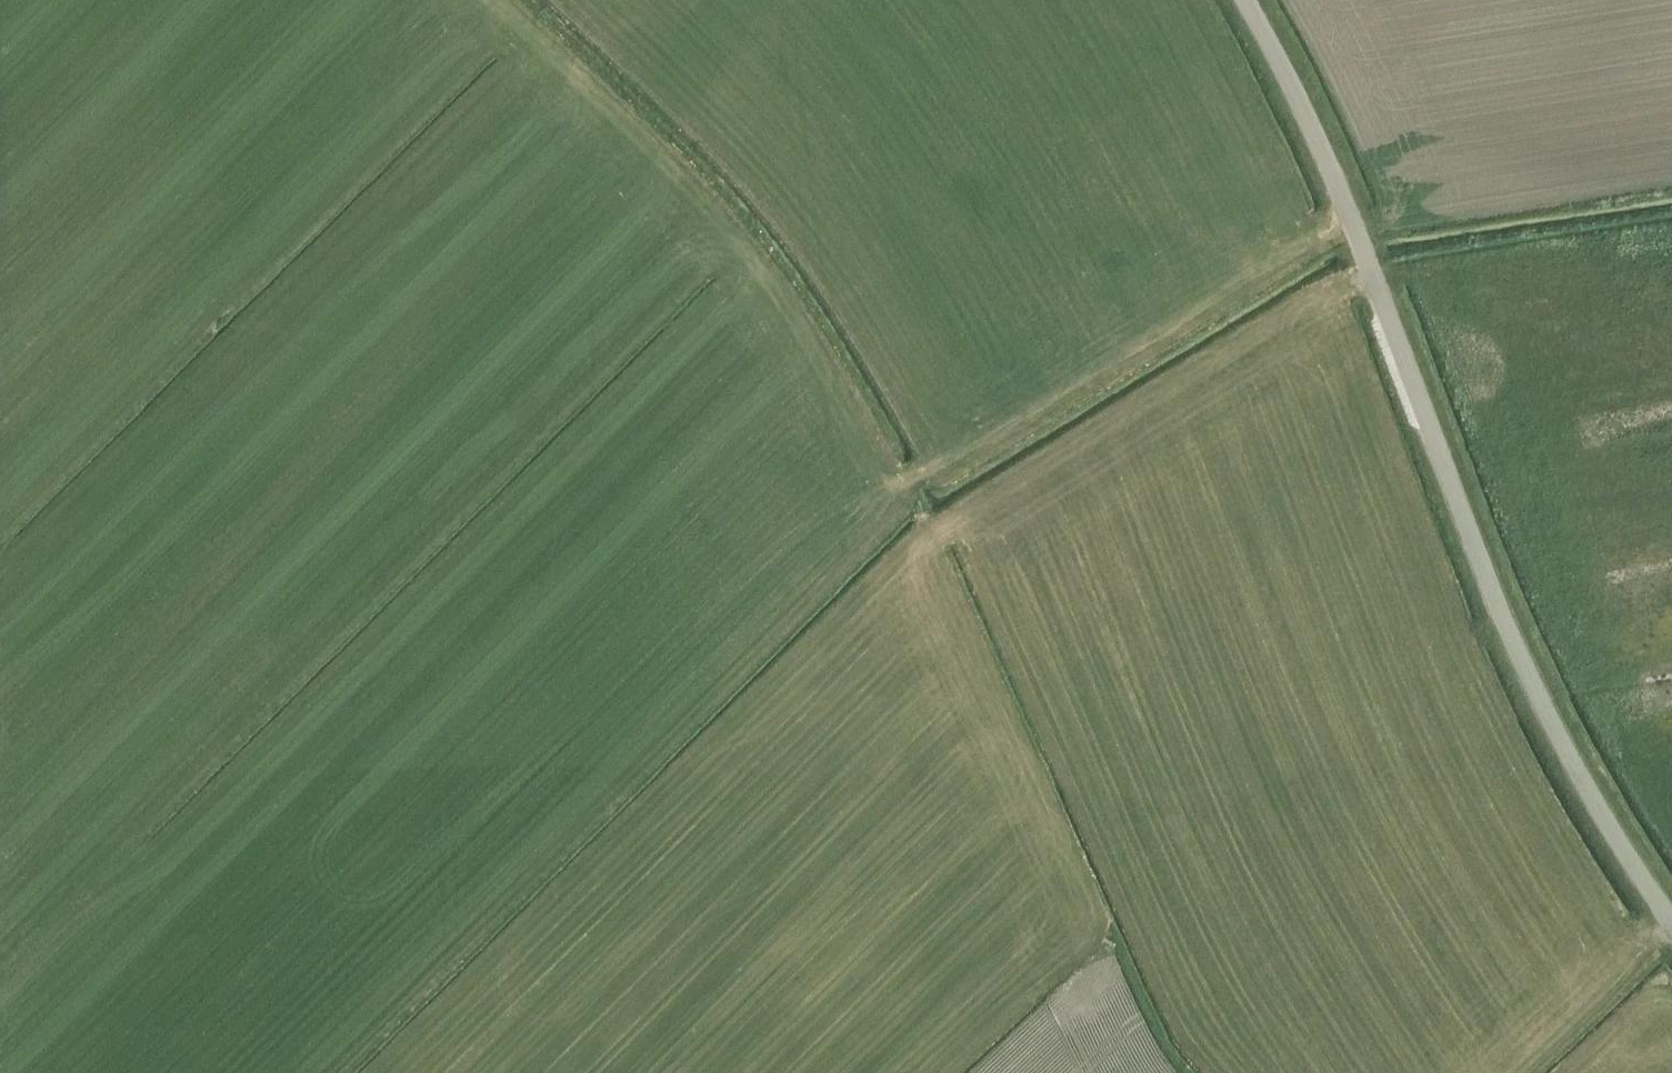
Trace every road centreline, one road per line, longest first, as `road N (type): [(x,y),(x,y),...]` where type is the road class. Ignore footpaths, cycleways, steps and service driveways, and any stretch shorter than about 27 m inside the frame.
road 1 (unclassified): [(1671,922),(1521,666),(1366,259),(1245,0)]

